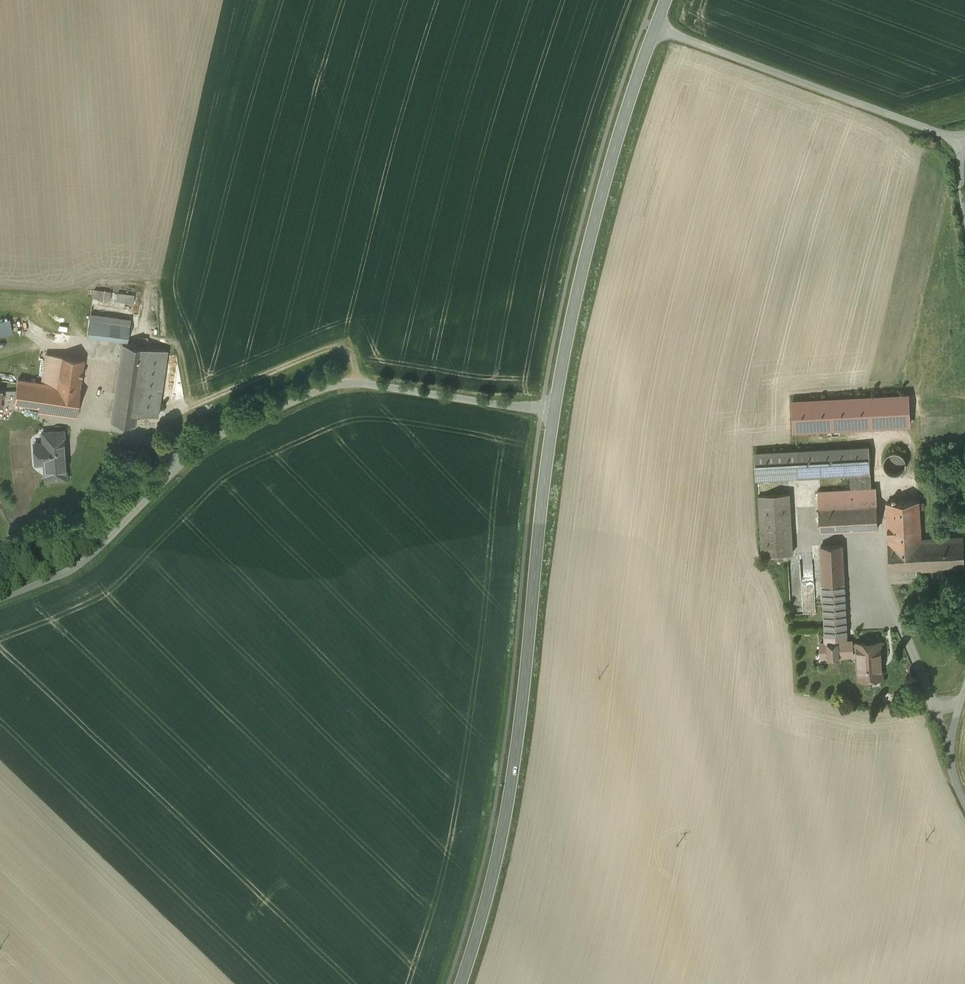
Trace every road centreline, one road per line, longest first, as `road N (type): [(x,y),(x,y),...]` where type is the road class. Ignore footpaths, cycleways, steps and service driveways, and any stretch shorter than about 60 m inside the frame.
road 1 (unclassified): [(0,599),(79,566),(212,440),(324,390),(356,383),(555,410)]
road 2 (tertiary): [(461,983),(512,782),(555,410)]
road 3 (tertiary): [(555,410),(589,244),(655,26)]
road 4 (unclassified): [(960,139),(655,26)]
road 5 (track): [(0,557),(87,510),(129,465),(140,435)]
road 6 (unclassified): [(964,804),(951,744),(964,687)]

